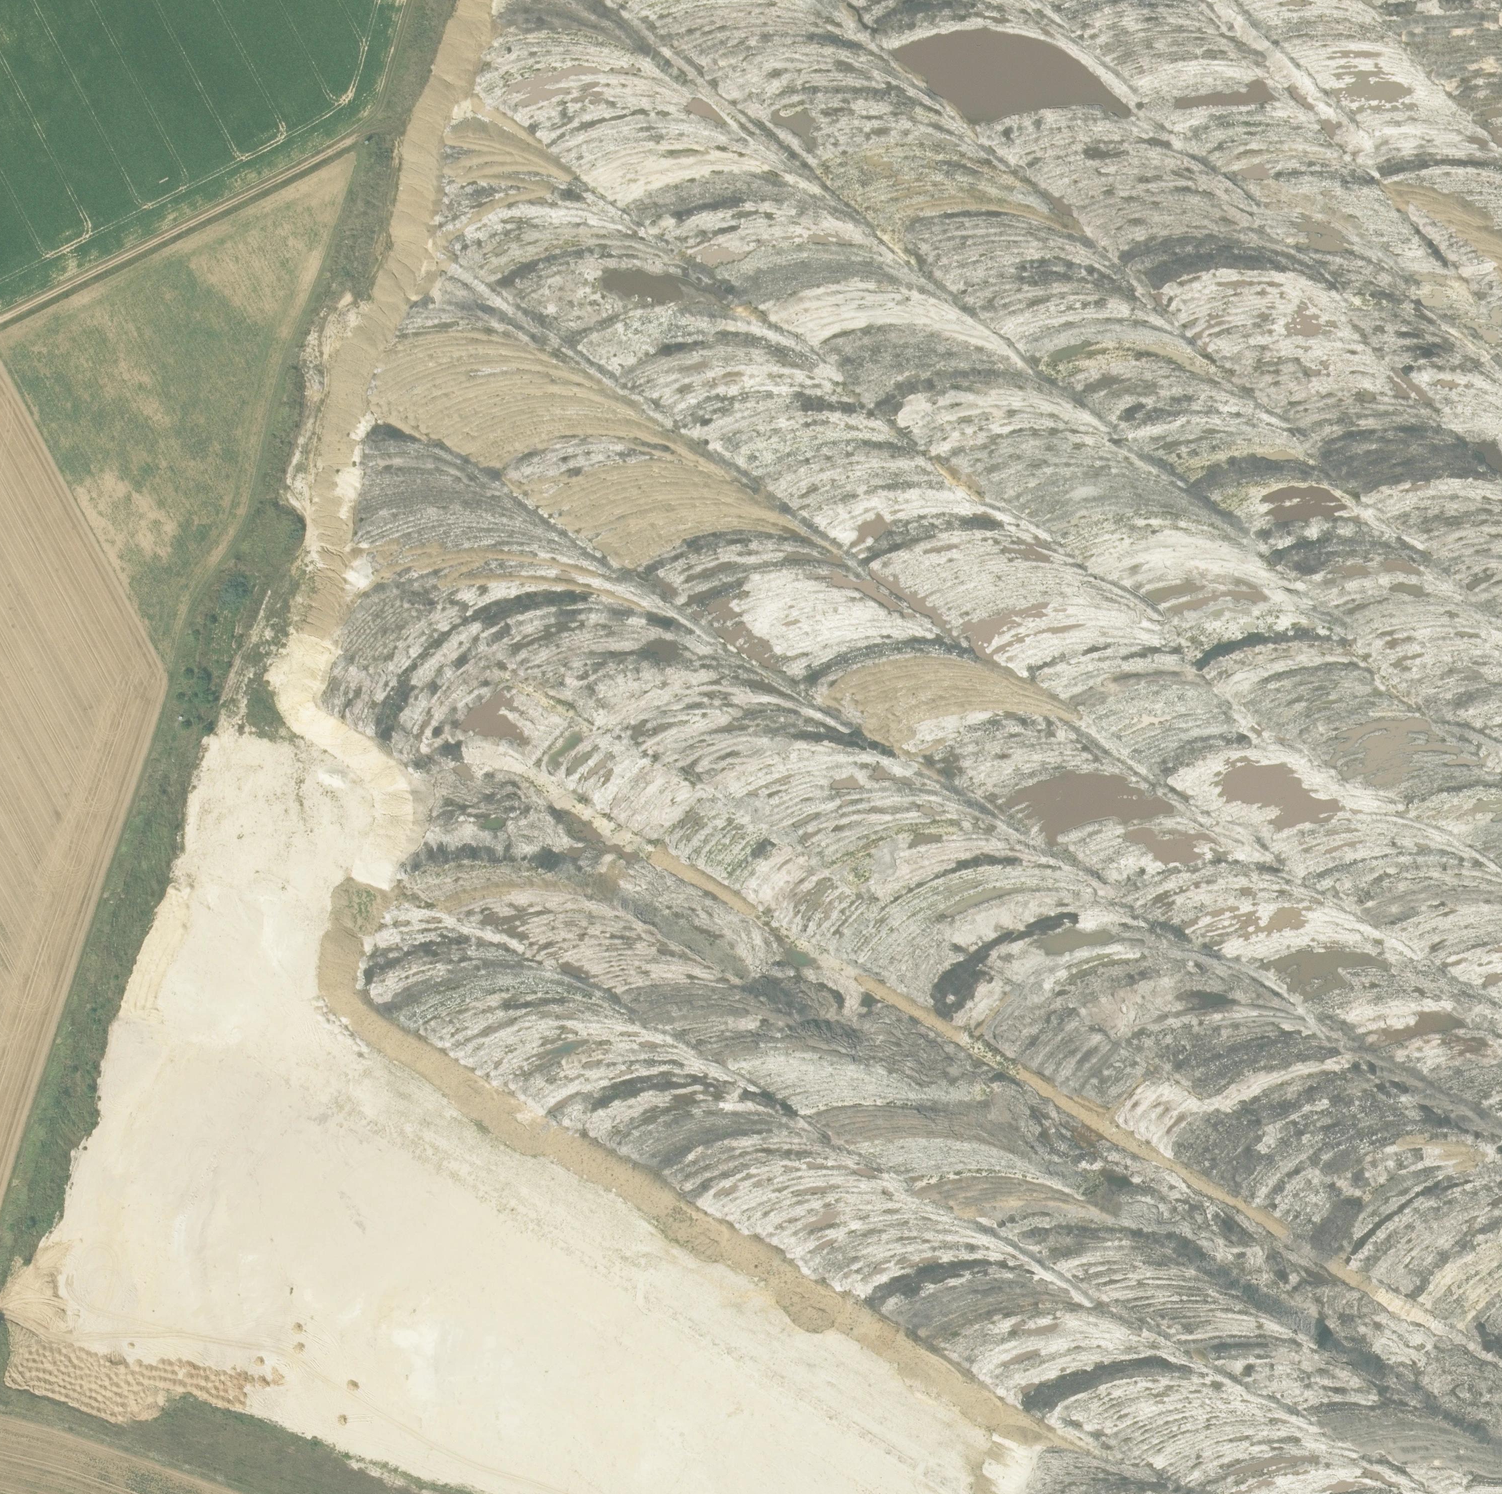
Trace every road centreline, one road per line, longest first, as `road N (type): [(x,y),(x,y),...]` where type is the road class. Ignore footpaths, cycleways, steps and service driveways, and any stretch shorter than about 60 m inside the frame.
road 1 (track): [(0,315),(338,155)]

